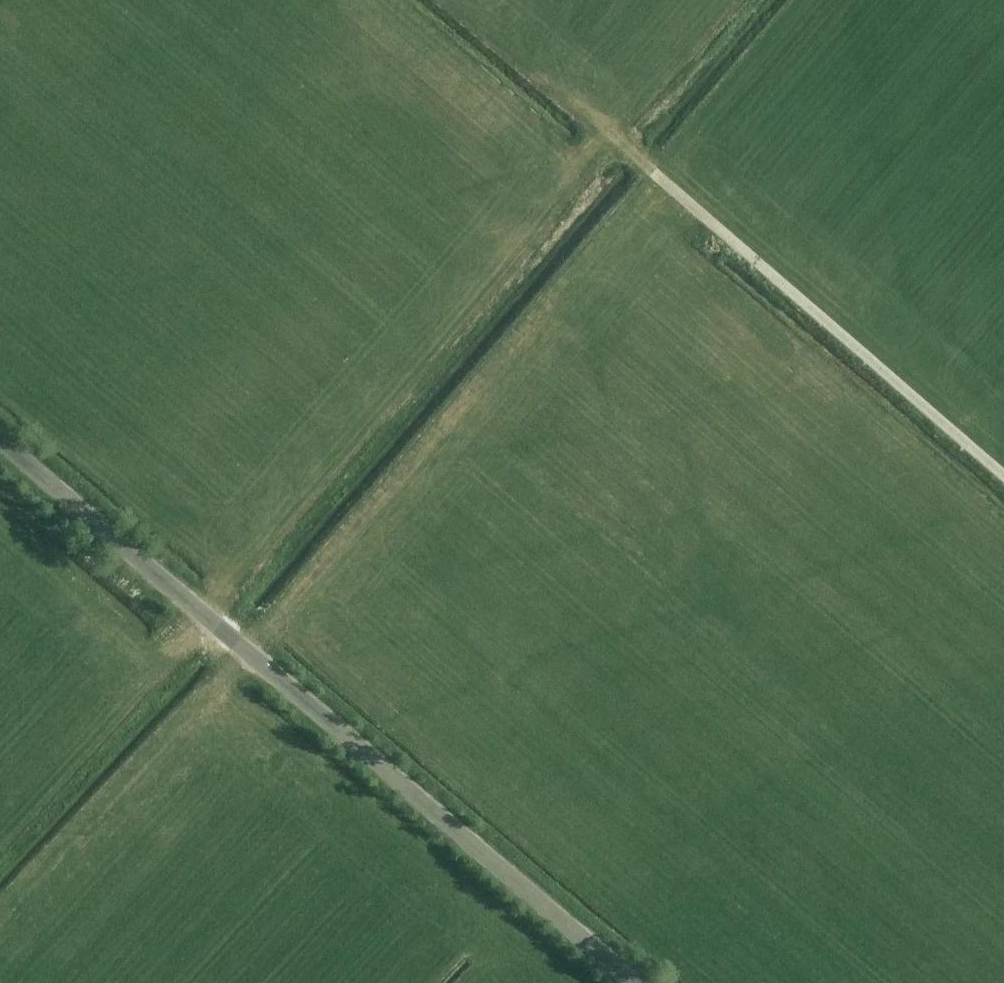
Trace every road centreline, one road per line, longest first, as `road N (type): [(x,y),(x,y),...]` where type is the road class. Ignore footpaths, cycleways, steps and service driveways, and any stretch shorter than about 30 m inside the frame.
road 1 (tertiary): [(634,982),(0,442)]
road 2 (track): [(643,165),(1003,473)]

